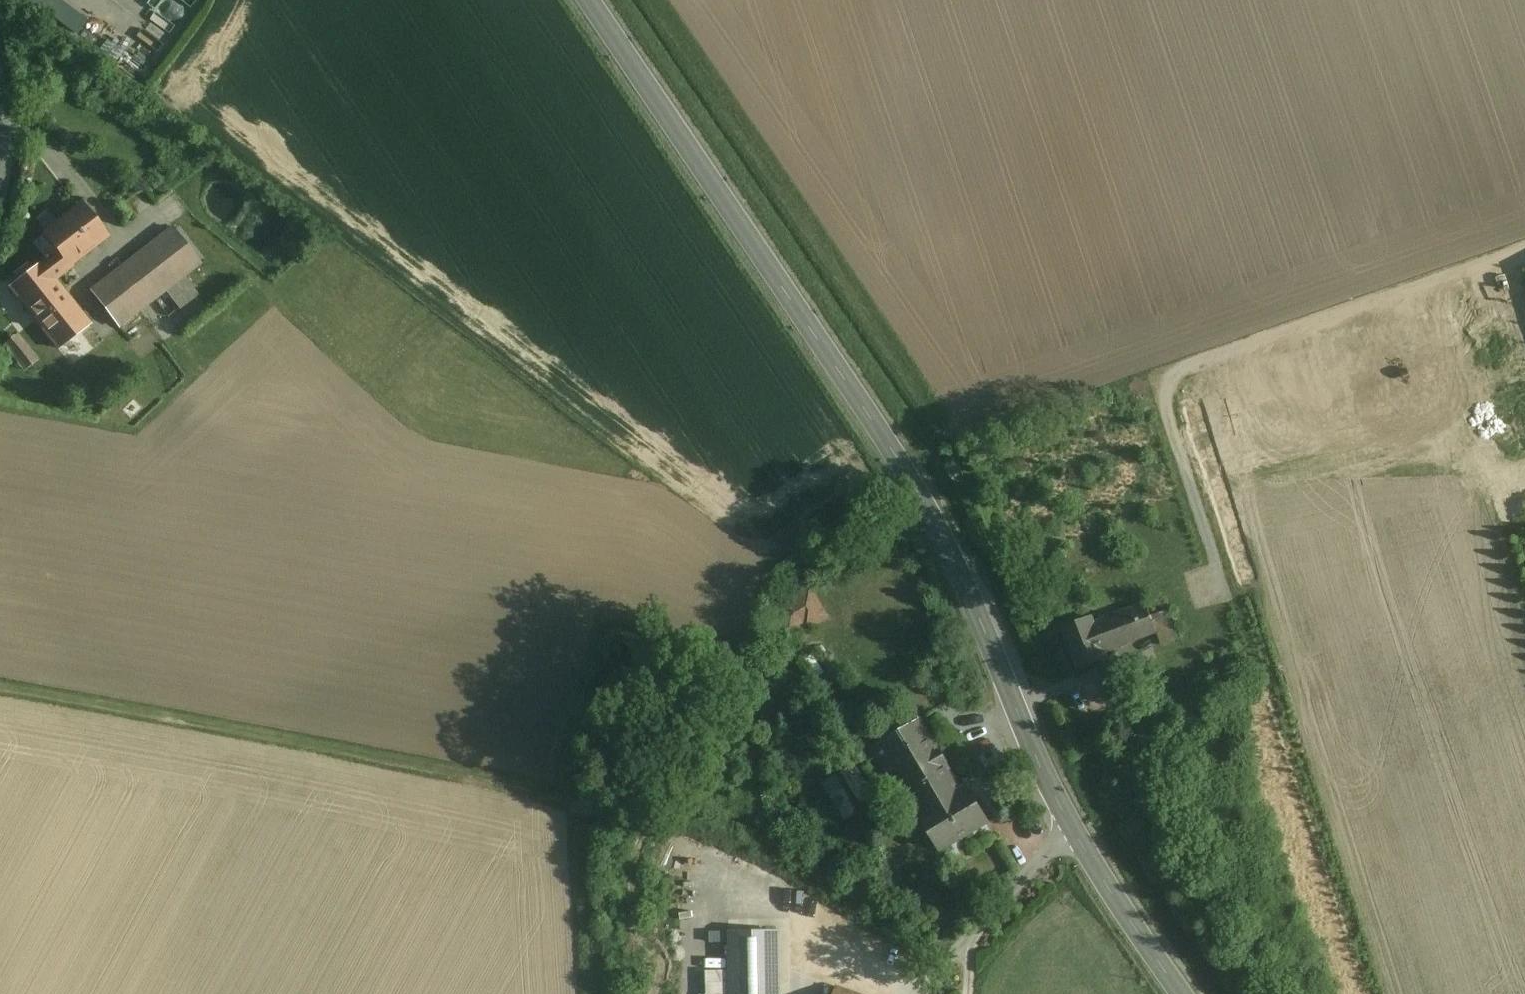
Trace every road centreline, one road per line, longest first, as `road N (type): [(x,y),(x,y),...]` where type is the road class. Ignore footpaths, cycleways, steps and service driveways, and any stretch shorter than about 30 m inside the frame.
road 1 (secondary): [(588,0),(894,456),(962,579),(1058,802),(1183,993)]

